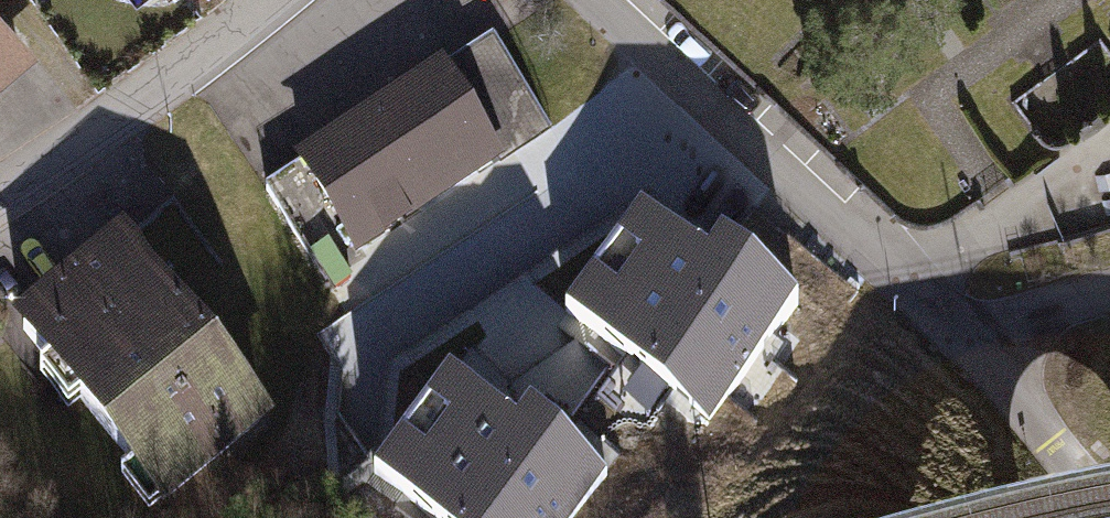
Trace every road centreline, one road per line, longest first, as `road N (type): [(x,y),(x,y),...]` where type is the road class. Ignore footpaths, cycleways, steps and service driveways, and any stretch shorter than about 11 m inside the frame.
road 1 (residential): [(603,0),(970,346)]
road 2 (residential): [(270,0),(140,107),(0,203)]
road 3 (residential): [(970,346),(1109,508)]
road 4 (residential): [(1109,296),(970,346)]

